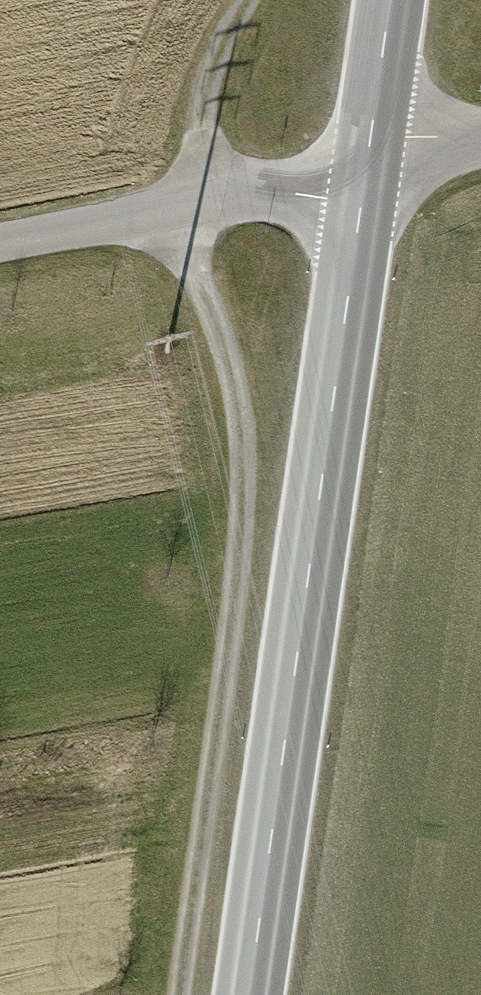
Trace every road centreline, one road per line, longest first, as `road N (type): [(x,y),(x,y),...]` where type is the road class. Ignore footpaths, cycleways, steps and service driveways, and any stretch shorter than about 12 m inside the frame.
road 1 (track): [(246,0),(211,58),(193,208),(196,272),(241,389),(238,550),(169,994)]
road 2 (secondary): [(368,163),(245,994)]
road 3 (unclassified): [(368,163),(193,208),(0,244)]
road 4 (secondary): [(390,0),(368,163)]

